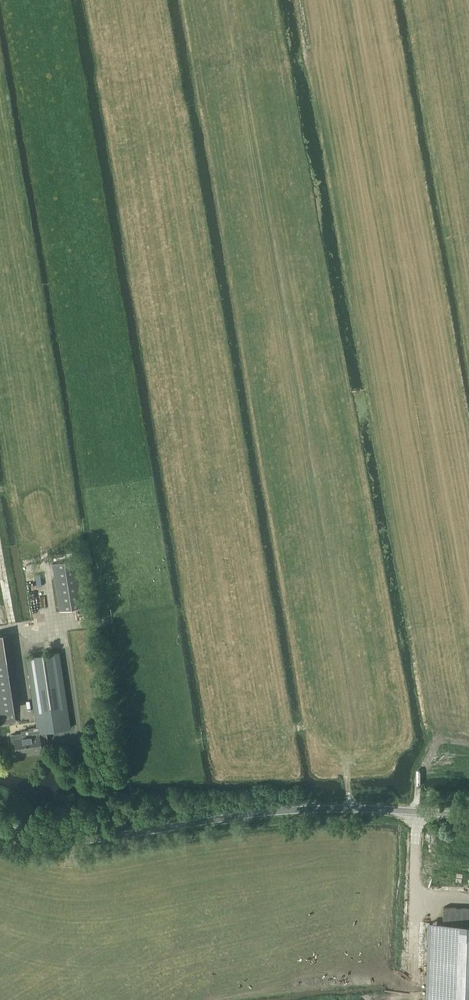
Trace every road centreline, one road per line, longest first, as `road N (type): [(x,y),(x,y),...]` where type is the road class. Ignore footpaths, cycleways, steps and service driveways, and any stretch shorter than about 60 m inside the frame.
road 1 (unclassified): [(468,817),(419,809),(271,812),(71,841),(0,826)]
road 2 (track): [(419,555),(441,691),(437,752),(422,771),(419,809)]

